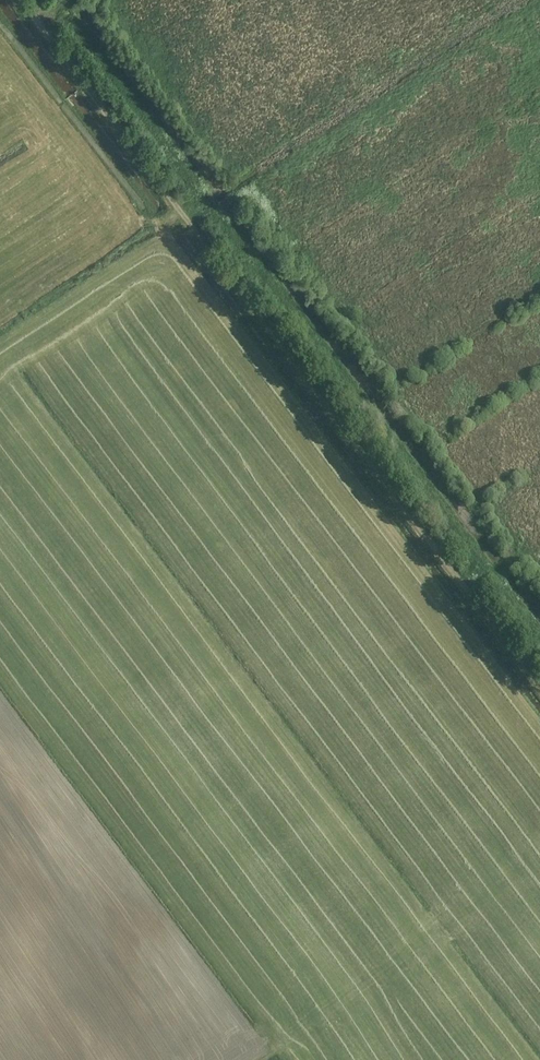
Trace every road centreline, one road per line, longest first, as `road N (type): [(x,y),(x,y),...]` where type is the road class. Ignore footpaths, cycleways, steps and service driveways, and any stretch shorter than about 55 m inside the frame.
road 1 (track): [(539,688),(22,0)]

